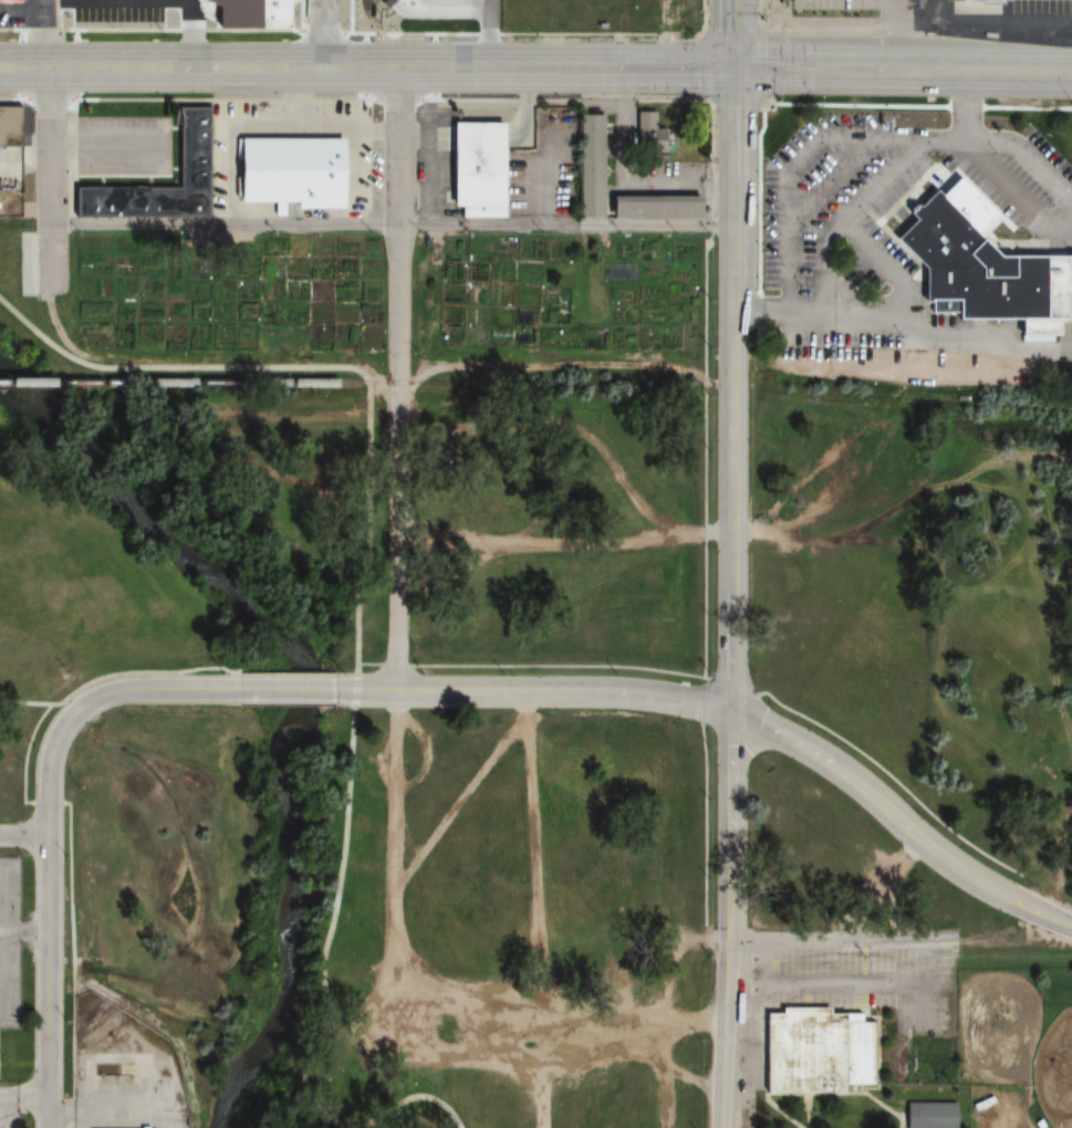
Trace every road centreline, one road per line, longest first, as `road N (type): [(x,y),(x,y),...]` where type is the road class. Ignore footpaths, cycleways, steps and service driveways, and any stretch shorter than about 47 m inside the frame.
road 1 (primary): [(0,68),(735,70)]
road 2 (residential): [(732,711),(726,1127)]
road 3 (residential): [(732,711),(822,755),(938,848),(1012,898),(1071,925)]
road 4 (tertiary): [(732,711),(667,696),(337,690)]
road 5 (tertiary): [(733,315),(732,711)]
road 6 (residential): [(397,334),(395,690)]
road 7 (tertiary): [(237,689),(144,688),(86,701),(55,738),(48,835)]
road 8 (tertiary): [(48,835),(48,1127)]
road 9 (residential): [(397,69),(397,334)]
road 10 (residential): [(50,294),(51,69)]
road 11 (primary): [(884,71),(1071,71)]
road 12 (tertiary): [(735,70),(733,228)]
road 13 (primary): [(735,70),(884,71)]

